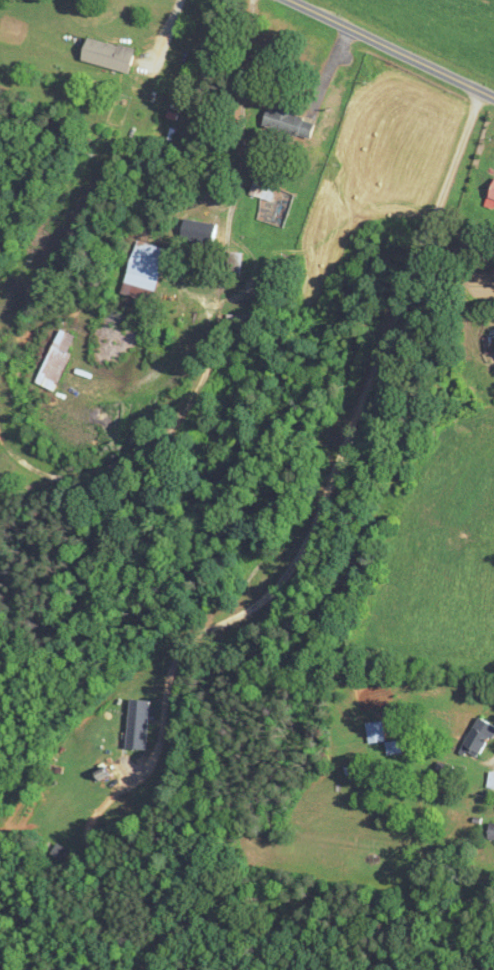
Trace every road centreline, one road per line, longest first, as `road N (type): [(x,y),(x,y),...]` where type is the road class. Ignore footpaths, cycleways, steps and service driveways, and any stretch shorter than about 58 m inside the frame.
road 1 (residential): [(493,98),(290,0)]

